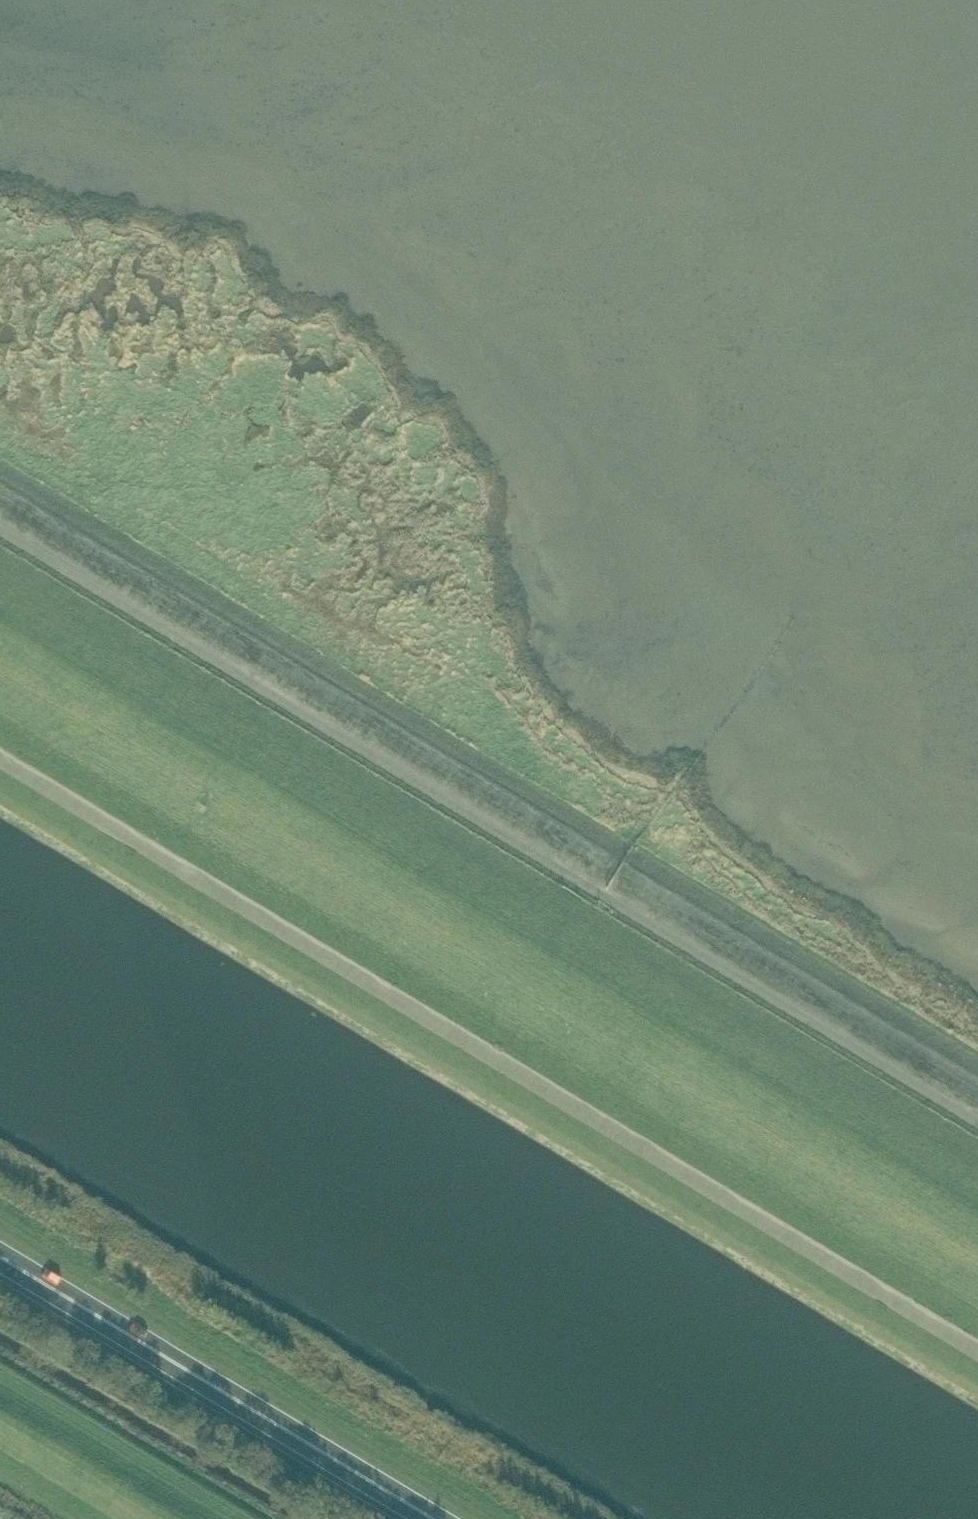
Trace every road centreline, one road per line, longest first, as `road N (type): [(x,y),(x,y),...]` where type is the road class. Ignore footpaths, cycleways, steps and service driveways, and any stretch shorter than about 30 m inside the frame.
road 1 (primary): [(431,1518),(0,1258)]

